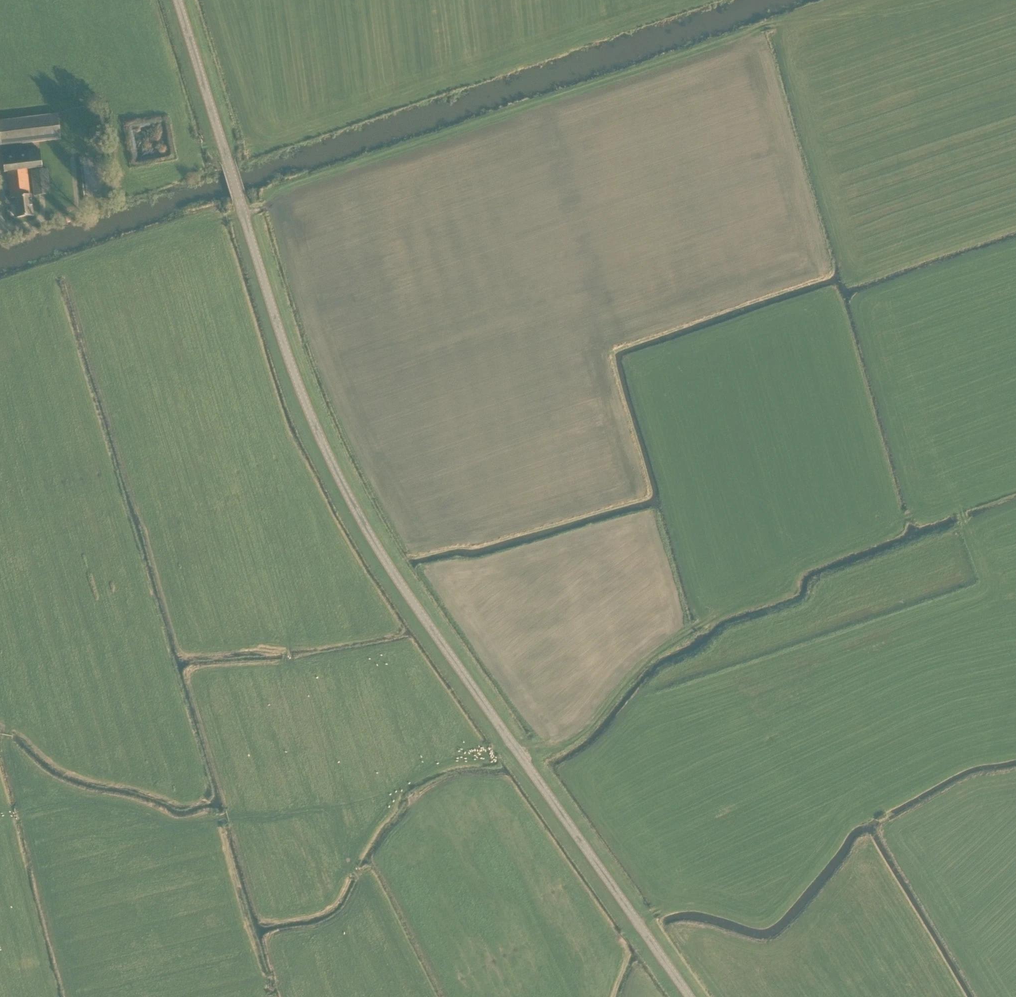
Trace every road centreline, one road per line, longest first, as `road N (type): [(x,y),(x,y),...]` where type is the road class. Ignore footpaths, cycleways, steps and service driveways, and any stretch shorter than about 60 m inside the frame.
road 1 (tertiary): [(689,996),(388,565),(346,493),(291,367),(178,0)]

